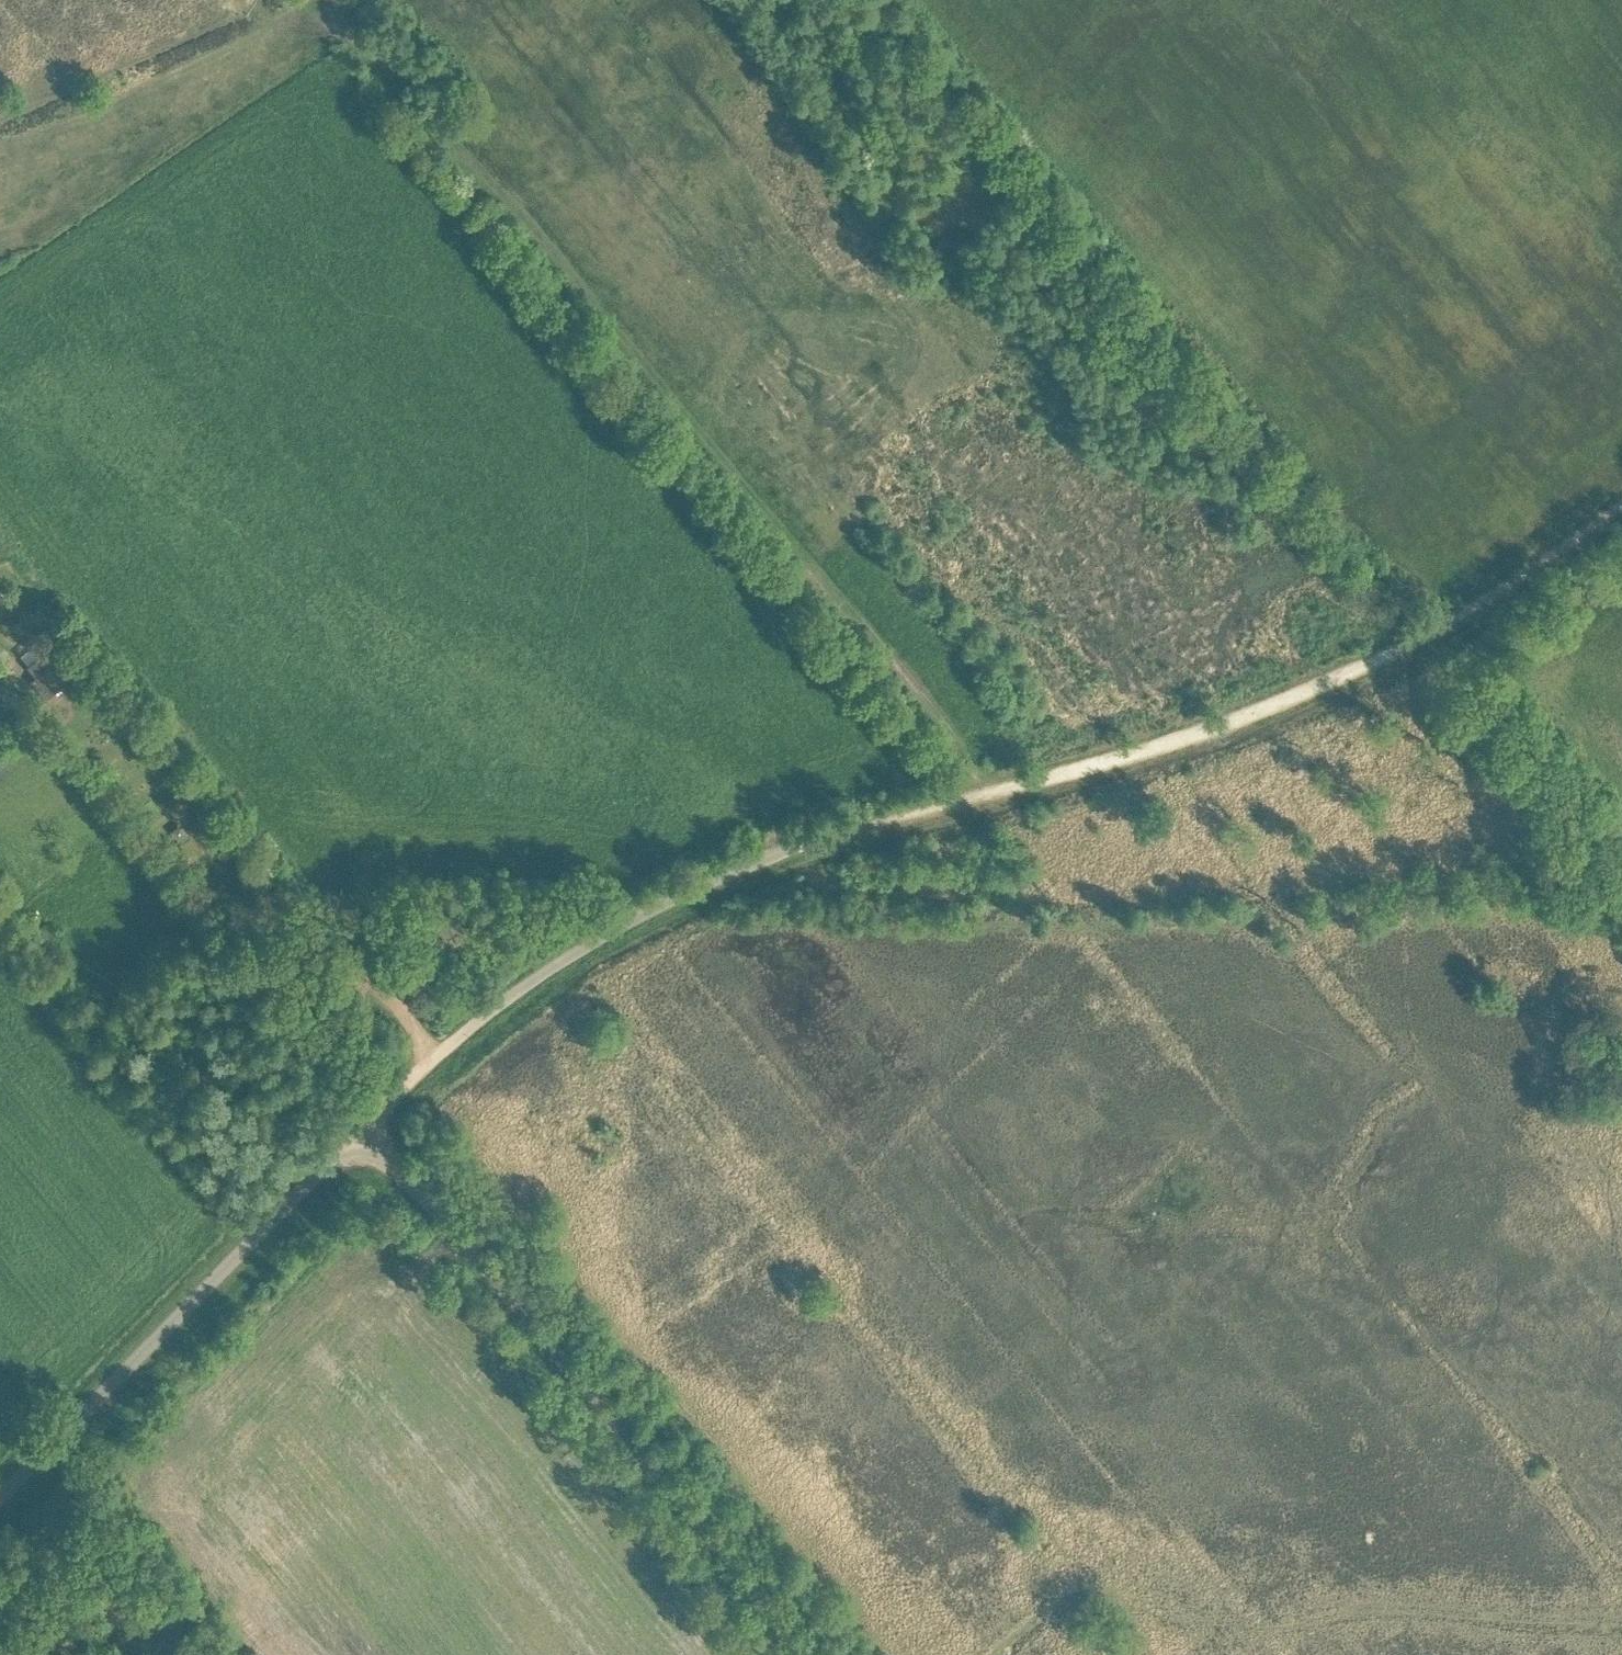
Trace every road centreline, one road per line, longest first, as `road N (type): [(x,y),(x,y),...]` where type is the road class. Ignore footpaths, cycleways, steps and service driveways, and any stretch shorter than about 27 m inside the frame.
road 1 (track): [(319,13),(502,214),(988,791)]
road 2 (track): [(988,791),(1284,708),(1529,578),(1621,509)]
road 3 (unclassified): [(787,1654),(535,1319),(412,1184),(353,1135)]
road 4 (unclassified): [(0,1481),(353,1135)]
road 5 (unclassified): [(443,1054),(563,961),(658,903),(766,859)]
road 6 (track): [(766,859),(988,791)]
road 7 (unclassified): [(353,1135),(443,1054)]

